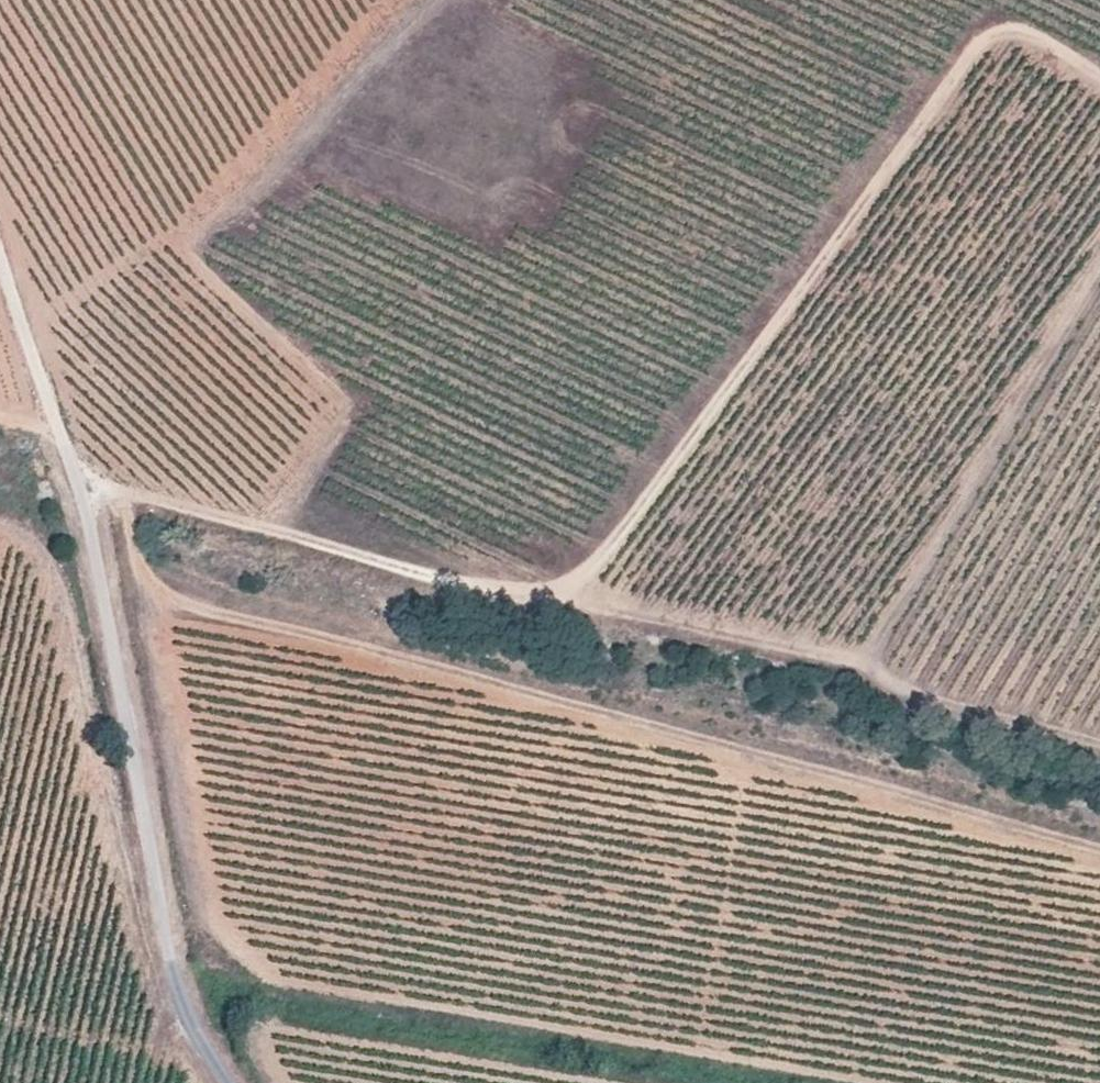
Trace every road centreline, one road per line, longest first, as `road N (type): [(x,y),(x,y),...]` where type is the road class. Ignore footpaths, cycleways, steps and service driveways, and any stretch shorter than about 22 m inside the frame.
road 1 (track): [(123,476),(121,548),(184,608),(564,700),(1099,848)]
road 2 (track): [(542,603),(638,521),(945,84),(988,36),(1030,36),(1099,77)]
road 3 (track): [(64,450),(202,511),(493,596),(858,663)]
road 4 (track): [(64,450),(91,523),(187,1030),(219,1082)]
road 5 (track): [(858,663),(889,630),(1099,275)]
road 6 (unclassified): [(0,248),(64,450)]

